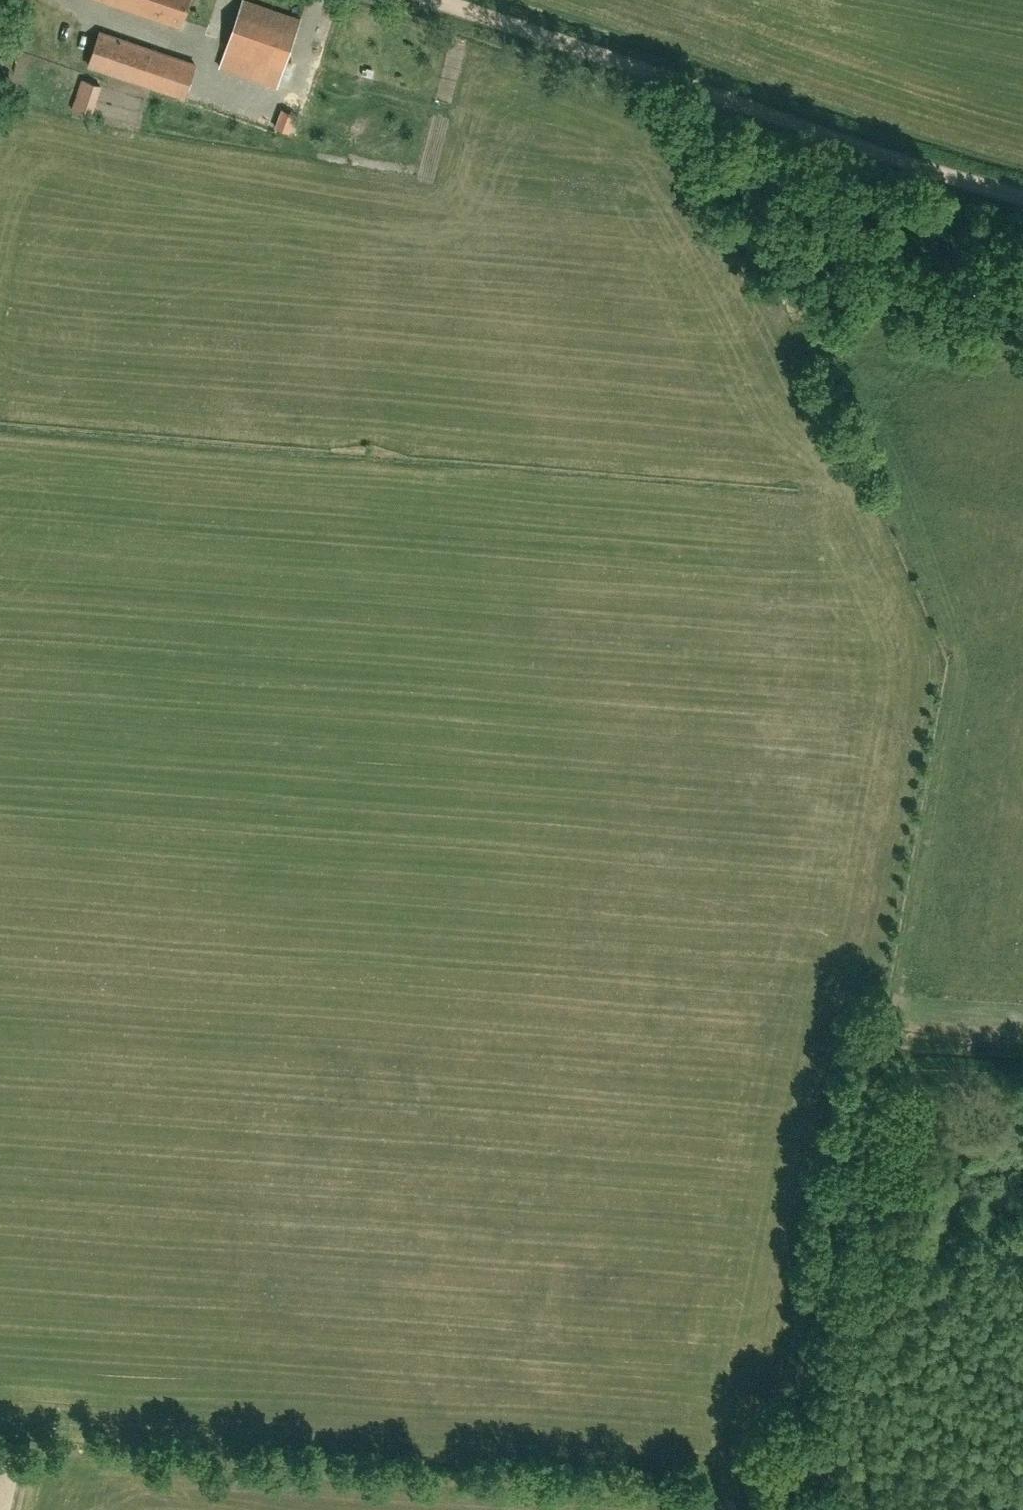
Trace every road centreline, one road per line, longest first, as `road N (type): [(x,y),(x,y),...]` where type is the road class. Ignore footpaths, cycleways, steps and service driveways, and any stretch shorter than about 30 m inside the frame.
road 1 (track): [(1022,191),(787,121),(442,0)]

